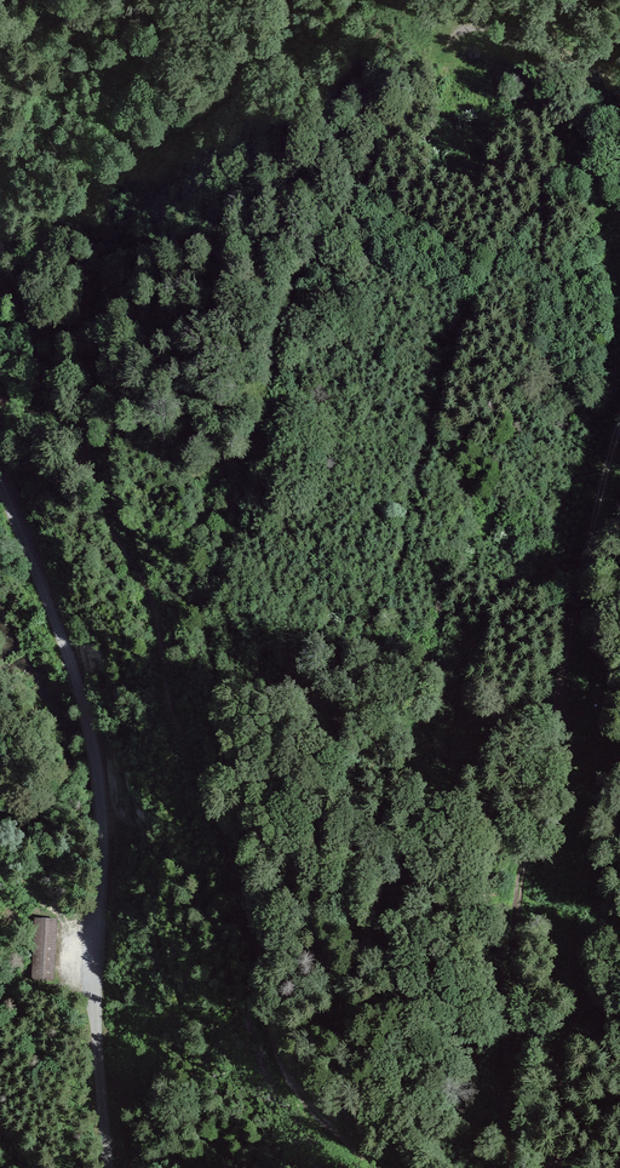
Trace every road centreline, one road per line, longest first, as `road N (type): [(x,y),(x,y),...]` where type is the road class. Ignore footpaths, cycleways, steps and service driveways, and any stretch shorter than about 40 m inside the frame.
road 1 (track): [(380,1167),(295,1091),(237,876),(177,717),(150,592),(112,534),(65,345),(0,278)]
road 2 (track): [(619,426),(526,863),(517,922),(524,1069),(510,1167)]
road 3 (track): [(108,1167),(95,1013),(101,803),(73,670),(0,473)]
road 4 (track): [(619,78),(527,34),(475,26),(455,34)]

